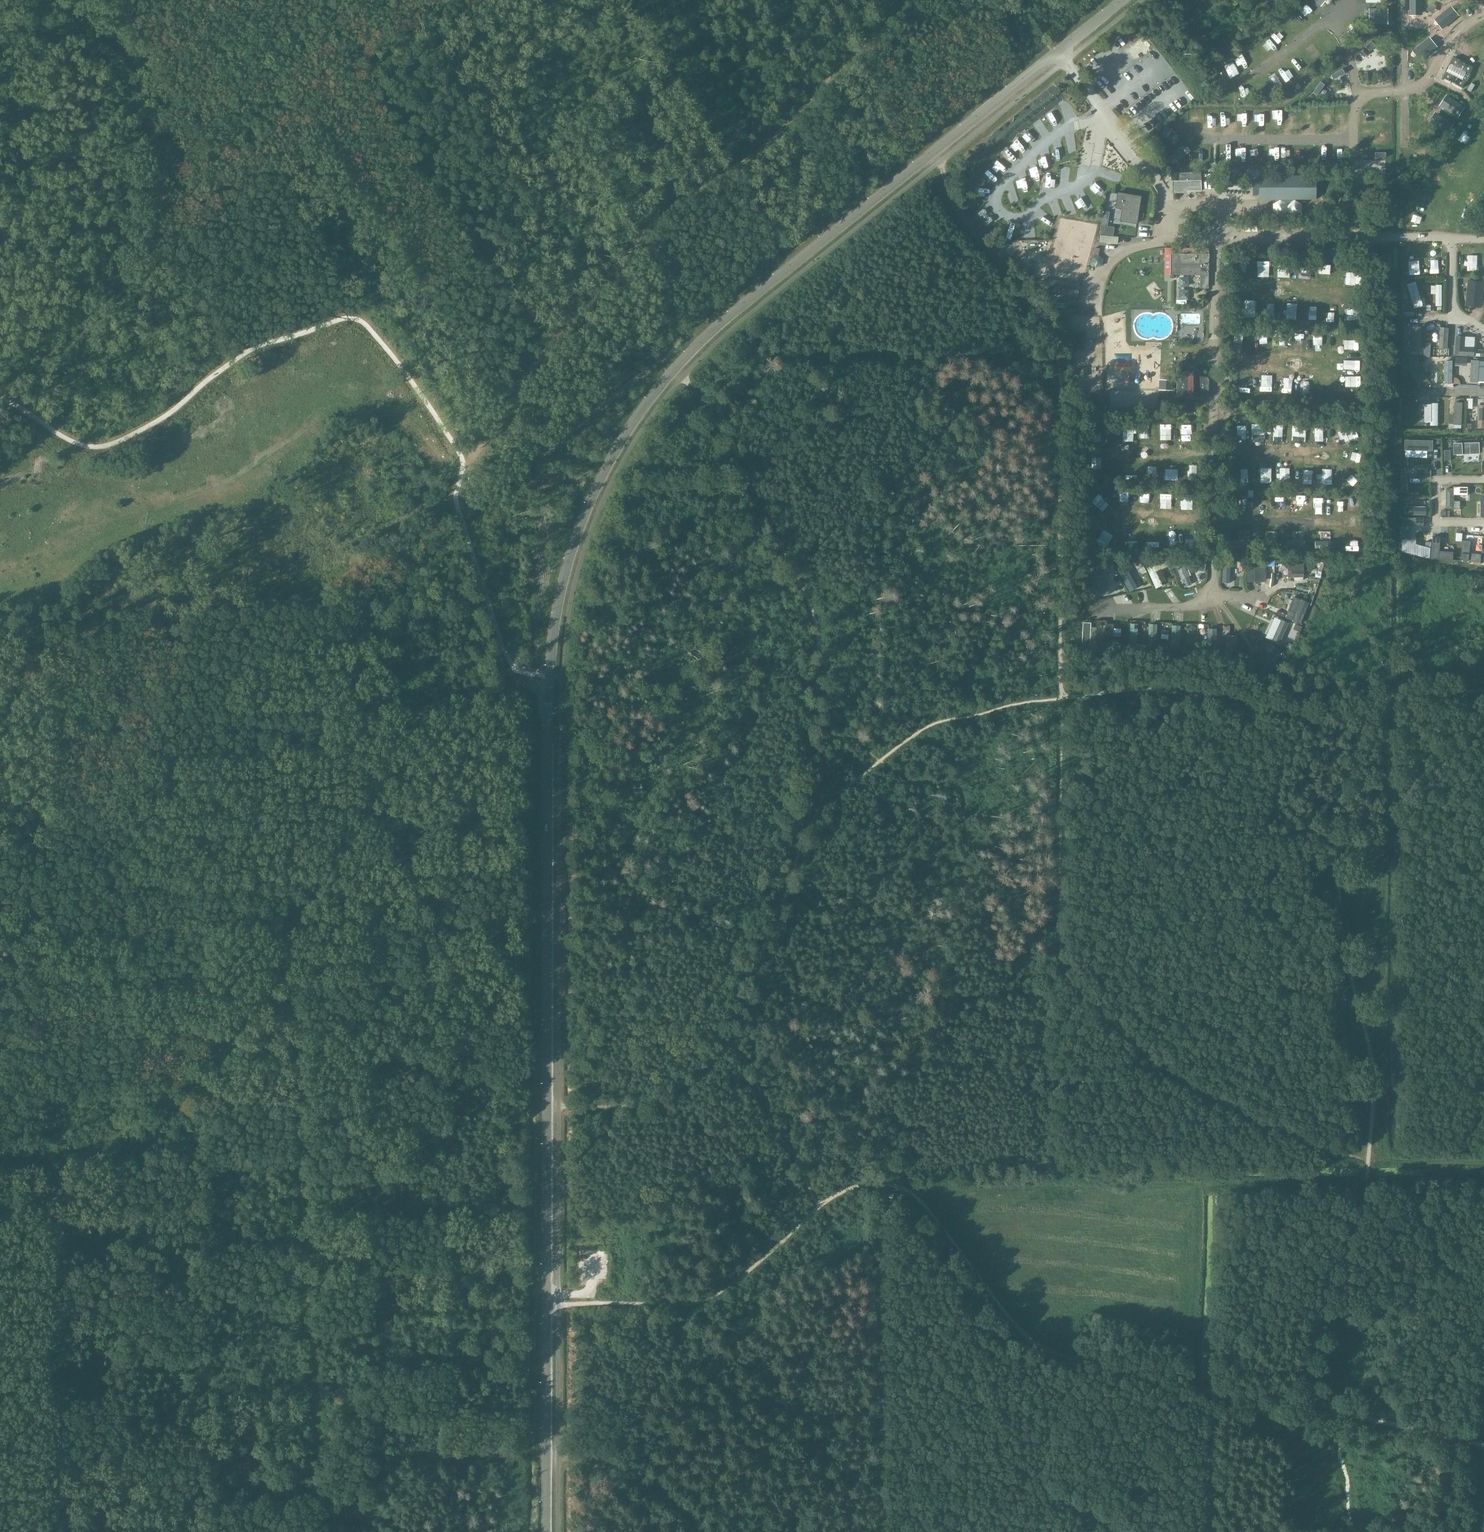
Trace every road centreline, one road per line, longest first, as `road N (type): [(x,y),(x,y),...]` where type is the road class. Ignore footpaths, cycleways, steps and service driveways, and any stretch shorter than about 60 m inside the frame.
road 1 (unclassified): [(546,1531),(548,702),(555,618),(576,537),(629,429),(698,345),(1121,0)]
road 2 (track): [(1367,711),(1340,823),(1337,876),(1374,1075),(1368,1171),(1325,1286),(1304,1402),(1483,1444)]
road 3 (track): [(531,684),(450,701),(404,726),(237,1029),(178,1101),(89,1147),(0,1159)]
road 4 (track): [(455,486),(550,344),(649,223),(776,133),(900,0)]
road 5 (track): [(327,1531),(305,1303),(295,1002),(282,949)]
road 6 (track): [(433,29),(423,27),(65,324),(0,364)]
road 7 (track): [(0,690),(185,610),(326,595),(444,502),(455,486),(446,473)]
road 8 (track): [(608,275),(576,244),(439,37)]
road 9 (track): [(1060,360),(1050,328),(949,194),(932,152)]
road 10 (track): [(695,1531),(631,1477),(560,1457)]

